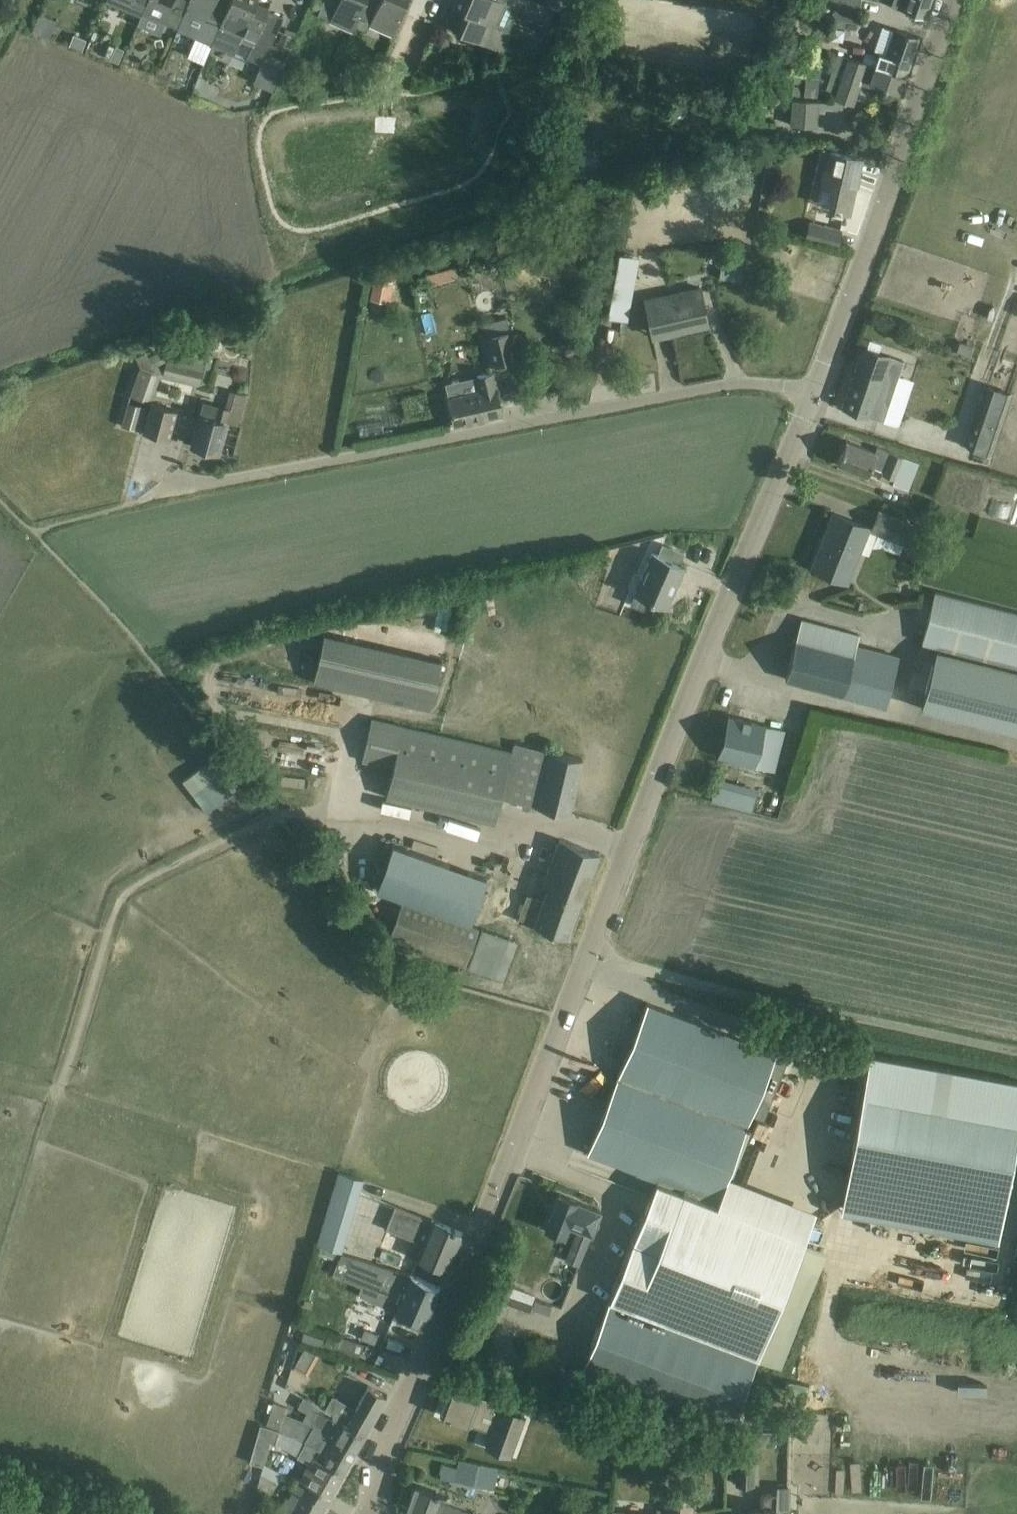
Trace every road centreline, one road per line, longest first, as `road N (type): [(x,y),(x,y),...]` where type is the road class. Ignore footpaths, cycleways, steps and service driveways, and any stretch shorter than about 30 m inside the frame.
road 1 (unclassified): [(376,1513),(372,1472),(813,397)]
road 2 (residential): [(162,501),(748,384),(813,397)]
road 3 (unclassified): [(813,397),(950,0)]

